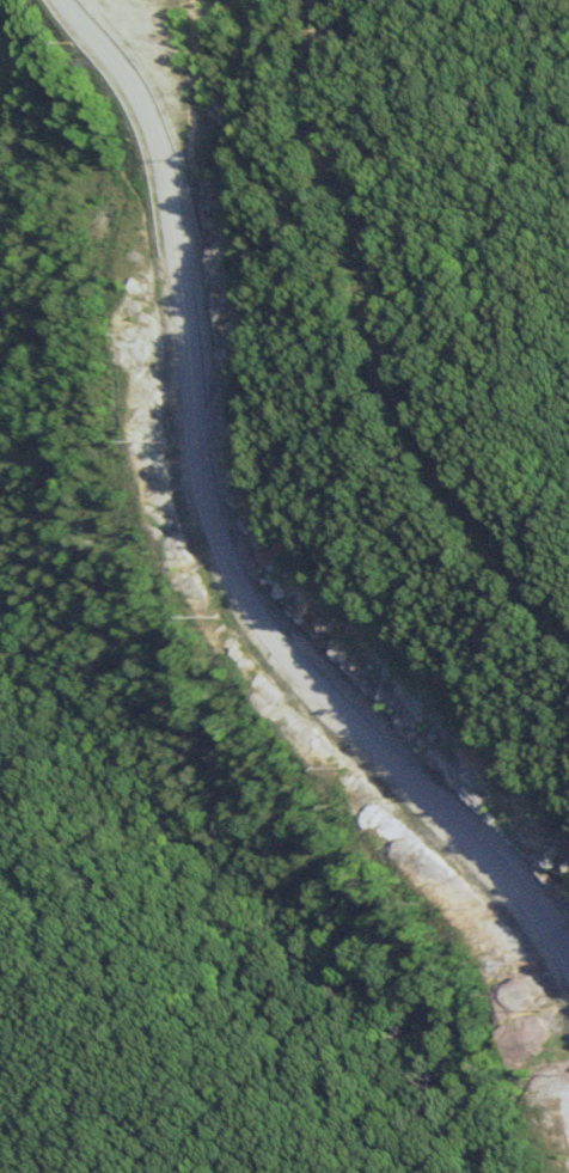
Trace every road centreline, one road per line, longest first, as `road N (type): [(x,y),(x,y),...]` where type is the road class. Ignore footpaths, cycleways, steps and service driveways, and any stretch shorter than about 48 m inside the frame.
road 1 (residential): [(568,1038),(534,959),(492,898),(246,633),(197,550),(177,484),(170,417),(169,163),(153,92),(114,0)]

